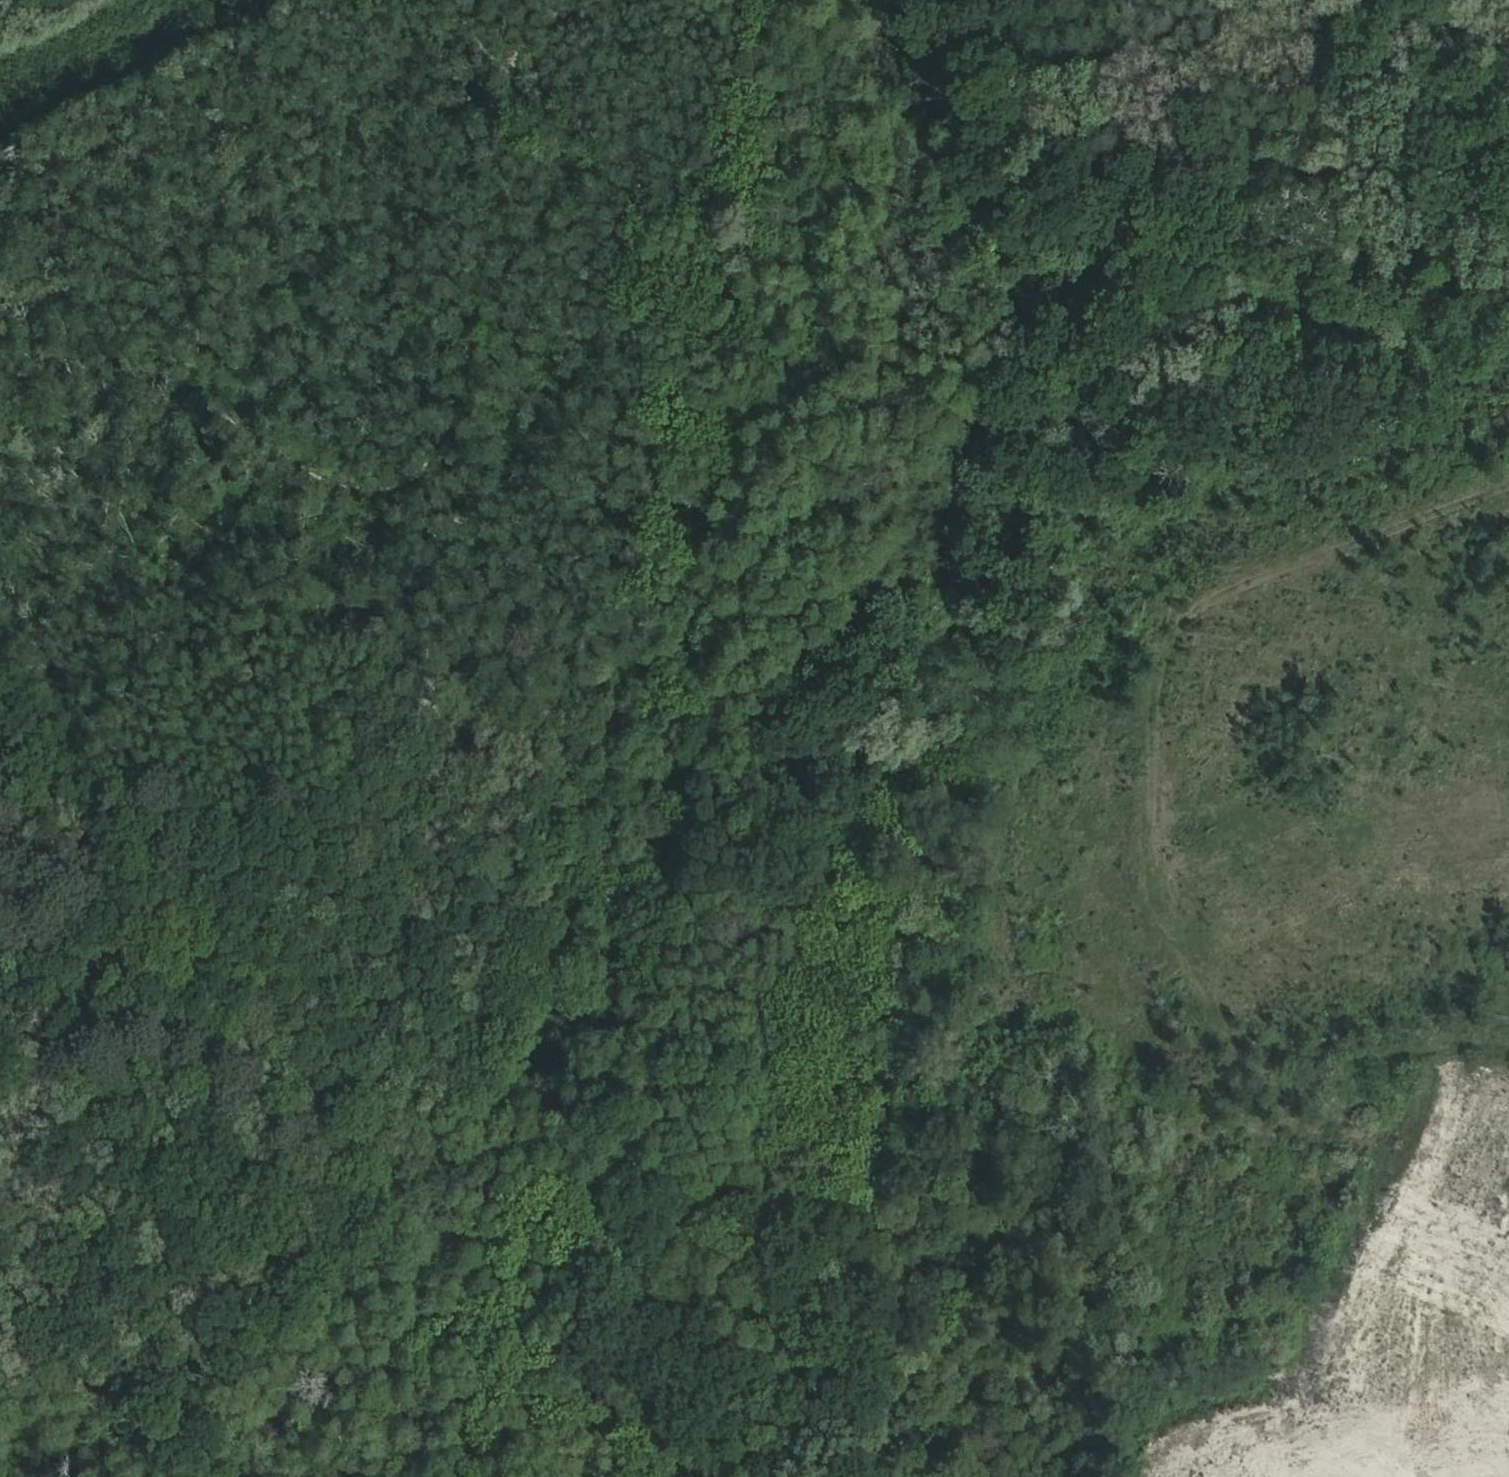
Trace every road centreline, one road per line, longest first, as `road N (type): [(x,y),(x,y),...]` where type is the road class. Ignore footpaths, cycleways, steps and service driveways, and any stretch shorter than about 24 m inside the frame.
road 1 (track): [(1508,41),(1285,0)]
road 2 (track): [(193,0),(0,99)]

